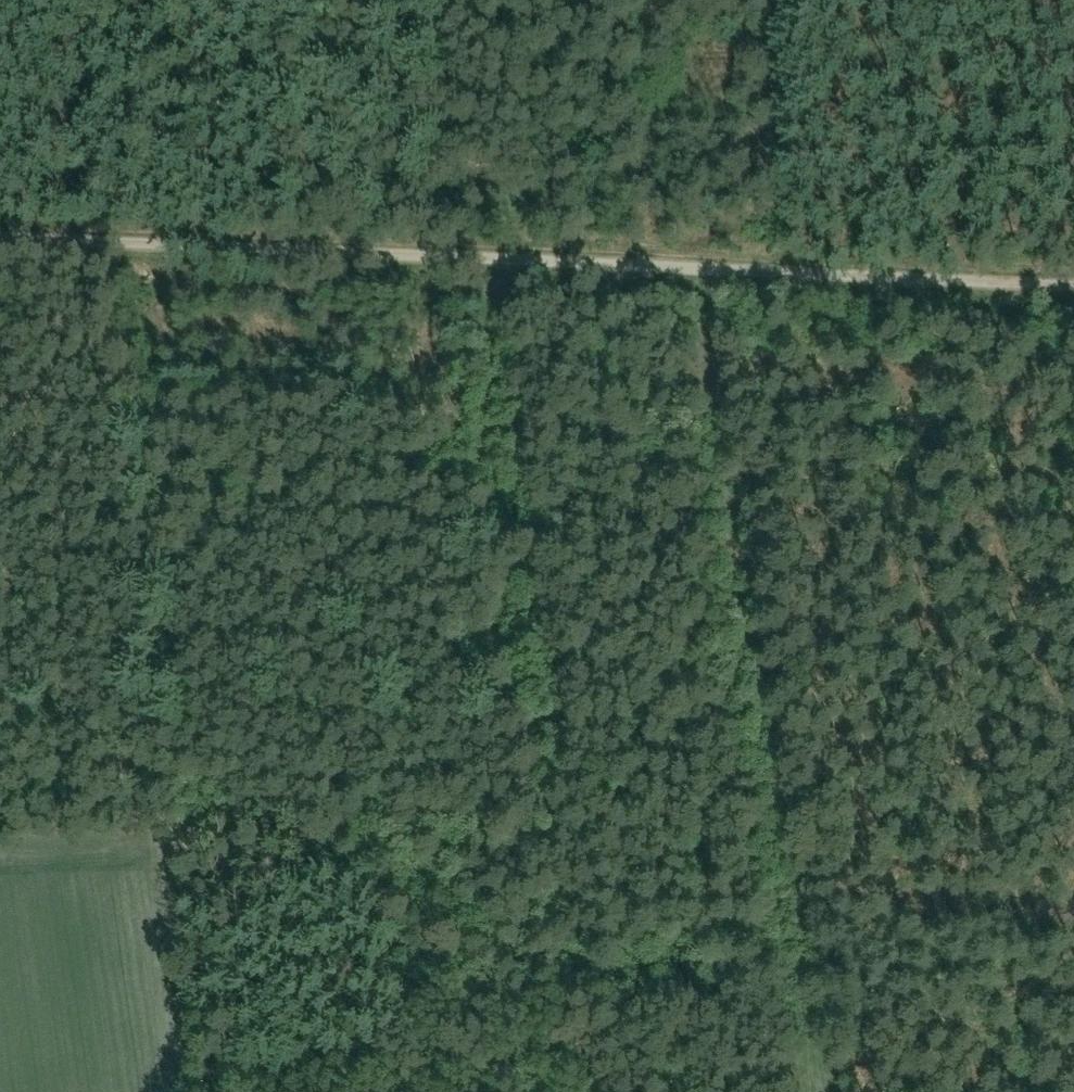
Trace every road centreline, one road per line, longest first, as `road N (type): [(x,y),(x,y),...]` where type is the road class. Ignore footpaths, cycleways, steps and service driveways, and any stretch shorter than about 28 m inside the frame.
road 1 (track): [(1073,286),(662,256),(0,241)]
road 2 (track): [(967,280),(956,0)]
road 3 (track): [(648,0),(662,256)]

